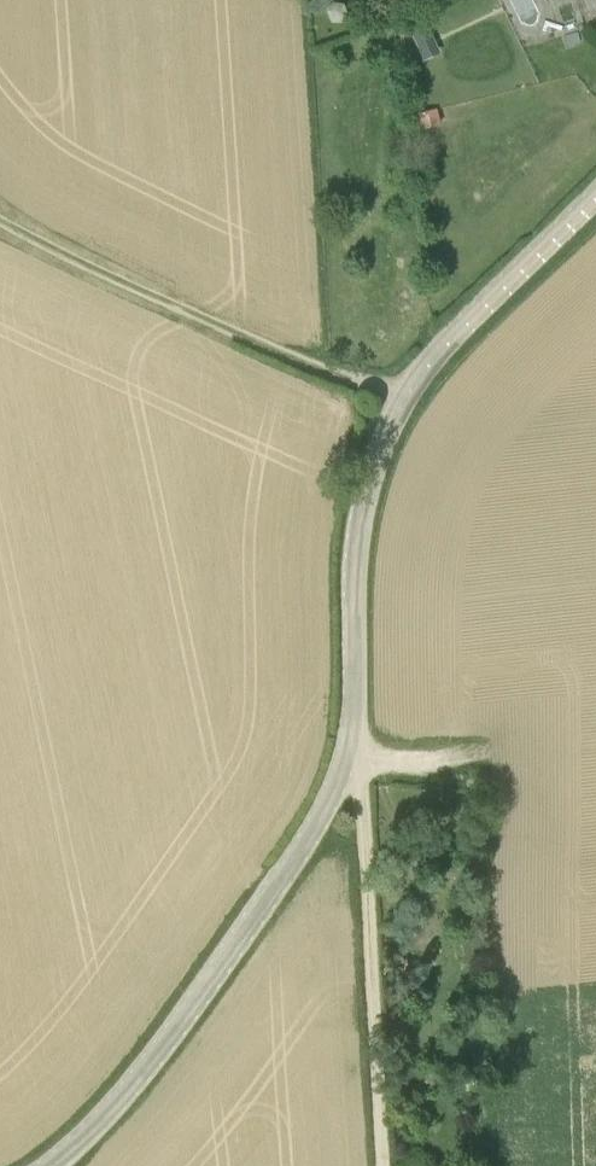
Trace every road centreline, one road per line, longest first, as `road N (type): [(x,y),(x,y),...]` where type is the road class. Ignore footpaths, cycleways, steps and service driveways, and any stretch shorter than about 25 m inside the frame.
road 1 (tertiary): [(51,1165),(119,1105),(305,843),(347,760),(355,730),(356,543),(379,449),(405,391),(595,195)]
road 2 (track): [(405,391),(350,378),(147,293),(0,218)]
road 3 (track): [(384,1165),(362,800),(347,760)]

